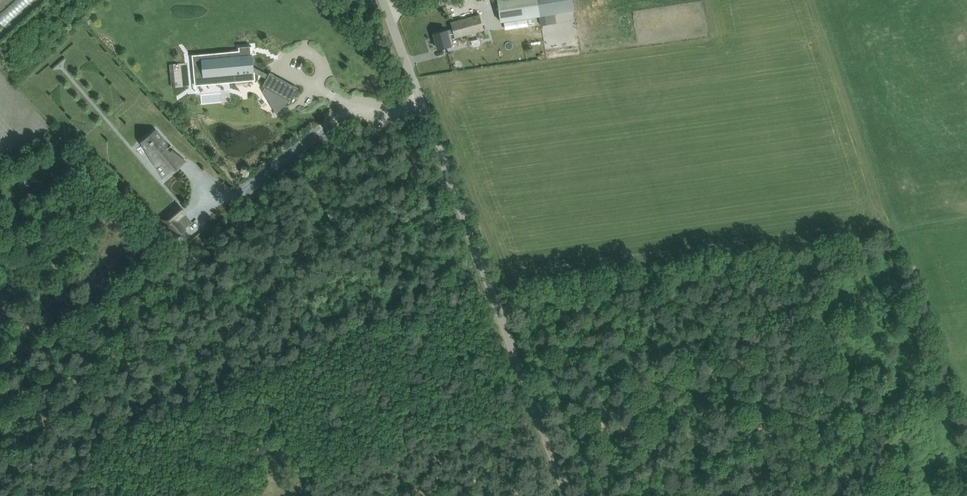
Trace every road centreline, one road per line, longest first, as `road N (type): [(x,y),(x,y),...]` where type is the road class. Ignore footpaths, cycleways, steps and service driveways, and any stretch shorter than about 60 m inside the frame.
road 1 (unclassified): [(568,495),(386,0)]

